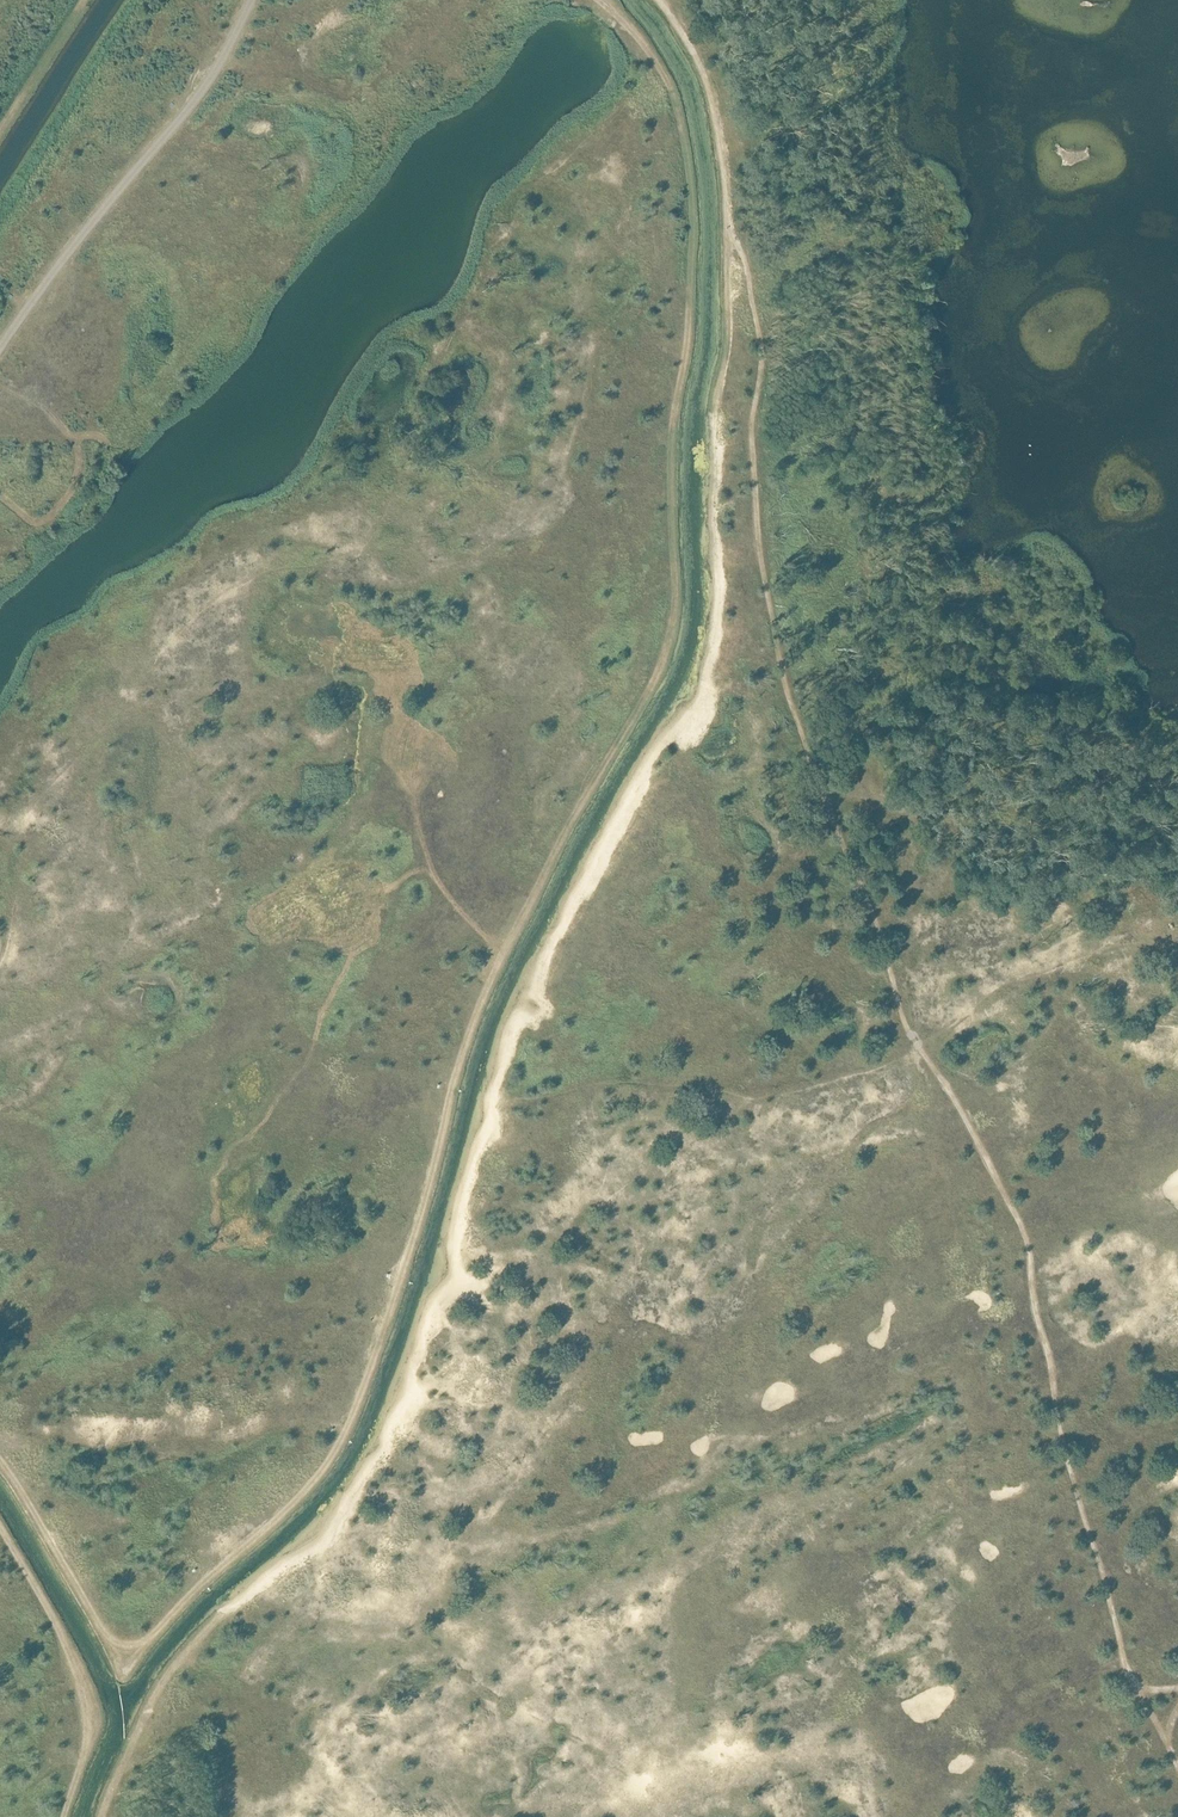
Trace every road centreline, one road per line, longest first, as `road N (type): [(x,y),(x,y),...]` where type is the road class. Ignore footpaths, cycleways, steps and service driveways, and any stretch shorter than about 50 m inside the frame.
road 1 (track): [(1136,1684),(1061,1434),(1025,1230),(907,1025),(873,911),(812,769),(763,553),(755,428),(762,370),(746,245),(727,232),(705,81),(657,0)]
road 2 (track): [(0,334),(226,52),(251,0)]

